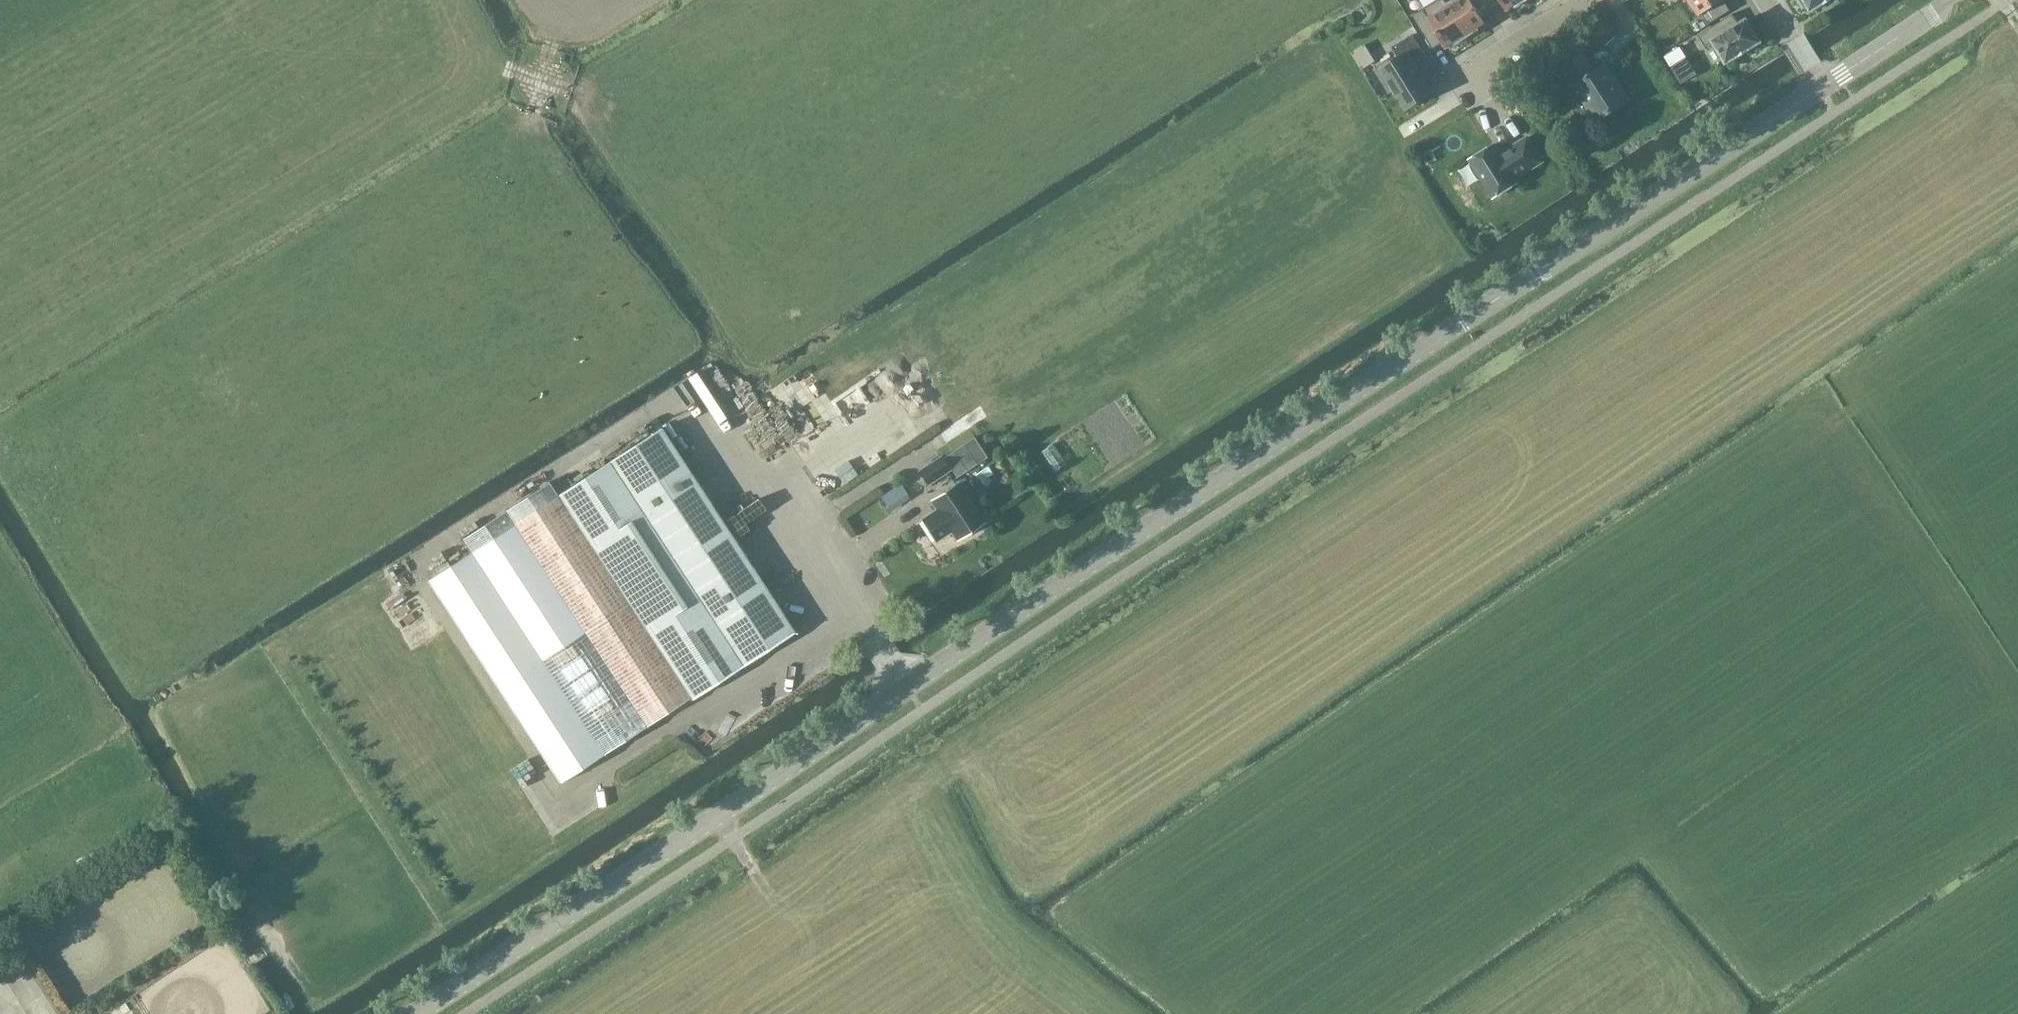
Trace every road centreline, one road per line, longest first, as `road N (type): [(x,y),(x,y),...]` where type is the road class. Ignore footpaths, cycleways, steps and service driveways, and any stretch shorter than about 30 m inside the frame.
road 1 (tertiary): [(417,1013),(1821,88)]
road 2 (residential): [(1480,96),(1465,74),(1583,0)]
road 3 (tertiary): [(1821,88),(1953,0)]

